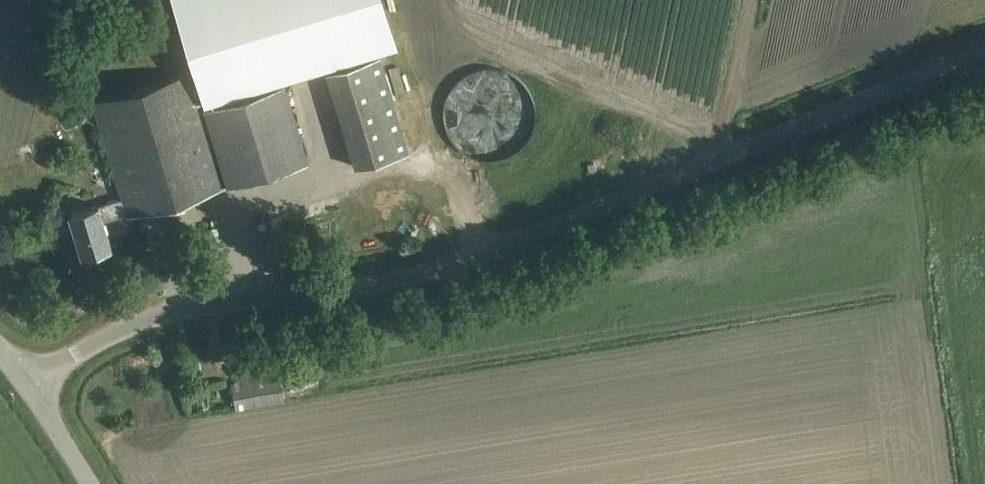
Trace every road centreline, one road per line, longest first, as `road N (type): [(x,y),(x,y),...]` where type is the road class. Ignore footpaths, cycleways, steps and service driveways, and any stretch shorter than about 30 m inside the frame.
road 1 (unclassified): [(28,384),(152,318),(463,261),(984,55)]
road 2 (track): [(737,150),(769,0)]

